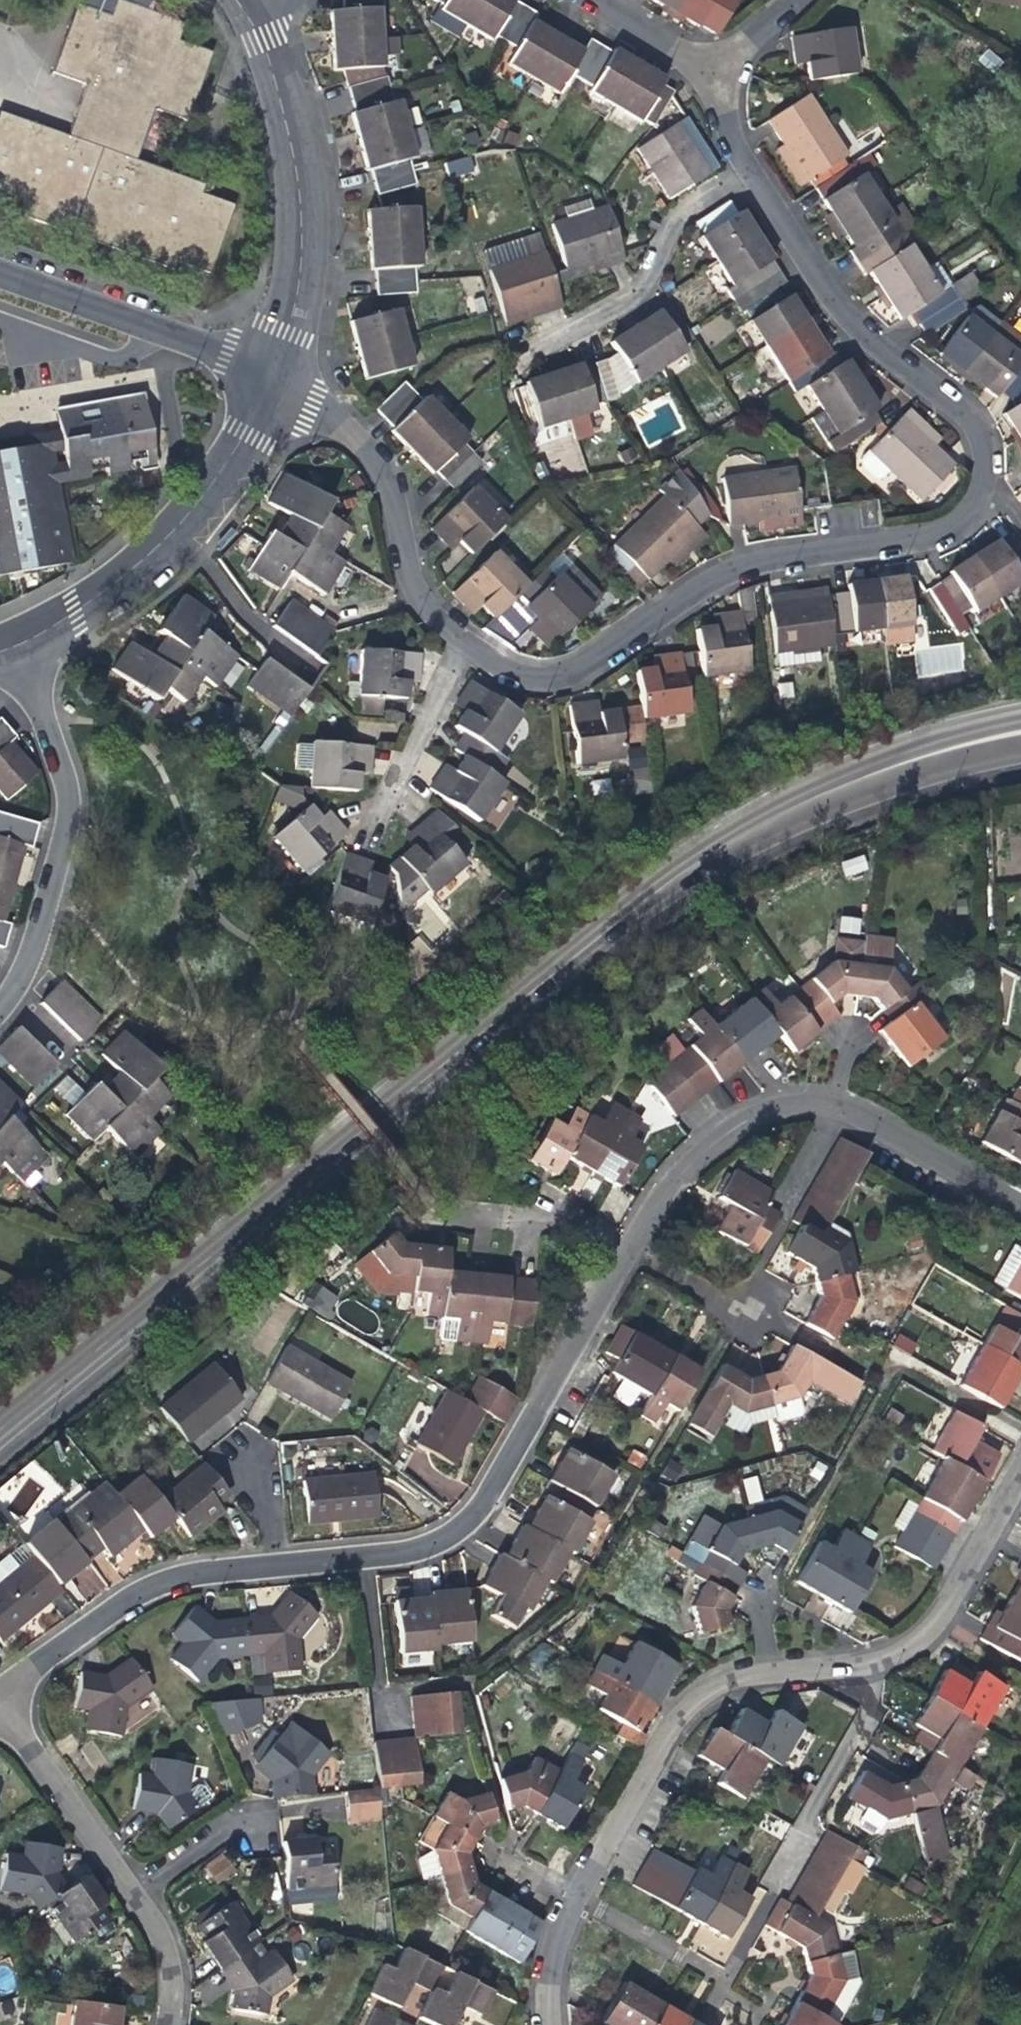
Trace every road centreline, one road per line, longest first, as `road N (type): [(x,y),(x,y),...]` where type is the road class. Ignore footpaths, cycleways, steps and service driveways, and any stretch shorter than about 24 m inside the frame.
road 1 (residential): [(1020,1207),(832,1109),(758,1112),(710,1139),(668,1186),(476,1514),(434,1544),(391,1556),(197,1571),(141,1591),(0,1691)]
road 2 (secondary): [(0,1429),(492,1012),(715,852),(848,783)]
road 3 (residential): [(751,171),(838,308),(955,404),(980,444),(975,487),(942,527),(736,562),(692,583),(580,665),(538,676),(460,640)]
road 4 (residential): [(1020,1476),(915,1642),(852,1670),(732,1682),(679,1715),(562,1925),(551,2024)]
road 5 (residential): [(0,1010),(22,988),(52,923),(72,832),(69,768),(16,655)]
road 6 (residential): [(245,11),(284,105),(299,167),(302,267),(277,383)]
road 7 (residential): [(160,2024),(163,1956),(149,1913),(0,1698)]
road 8 (residential): [(460,640),(434,623),(413,593),(377,464),(340,425),(277,383)]
road 9 (residential): [(518,361),(635,297),(676,214),(751,171)]
road 10 (residential): [(277,383),(226,352),(0,274)]
road 11 (residential): [(460,640),(364,838)]
road 12 (residential): [(176,536),(16,655)]
road 13 (residential): [(176,536),(261,636),(305,669)]
road 14 (residential): [(277,383),(242,460),(176,536)]
road 15 (secondary): [(1020,721),(951,736),(848,783)]
road 16 (secondary): [(848,783),(1020,751)]
road 17 (residential): [(585,0),(713,73)]

